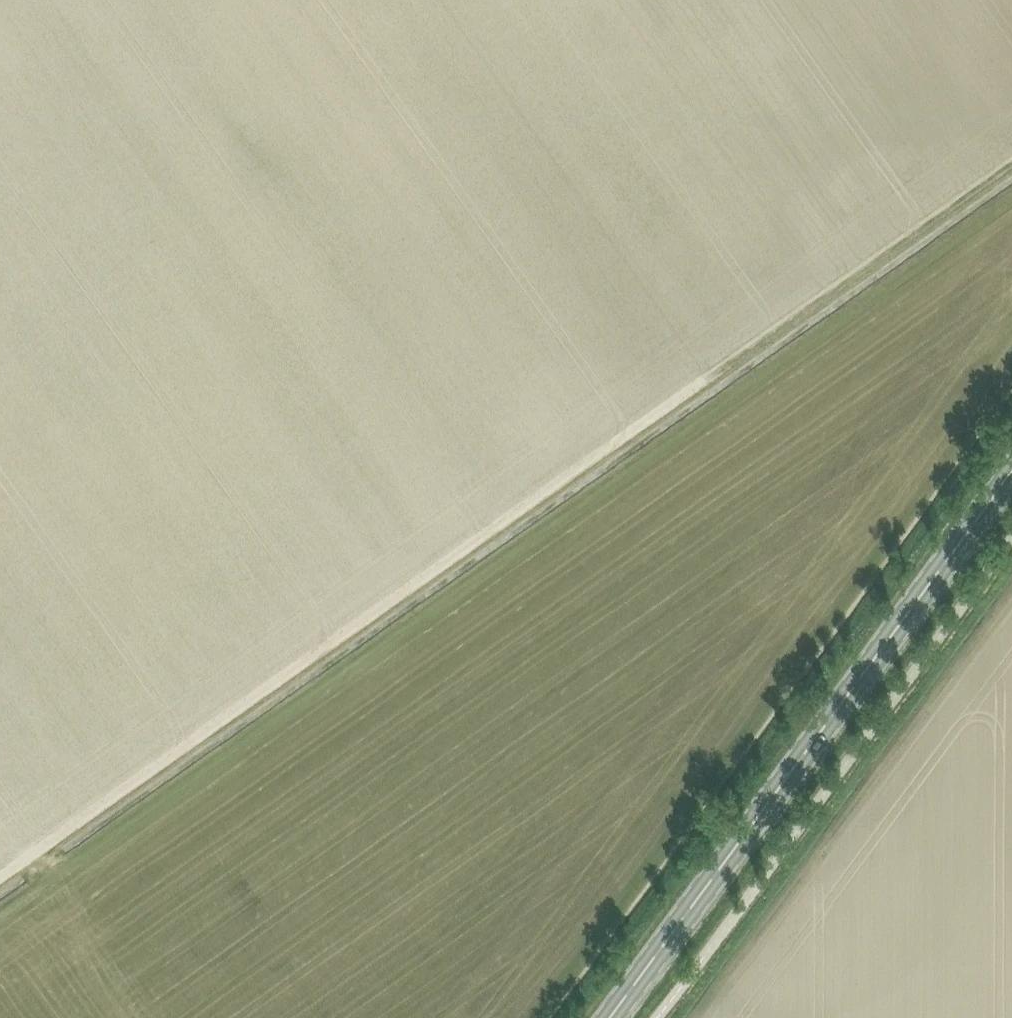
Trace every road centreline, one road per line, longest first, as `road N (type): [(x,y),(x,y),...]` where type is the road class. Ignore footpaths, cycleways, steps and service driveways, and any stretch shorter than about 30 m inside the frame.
road 1 (secondary): [(610,1017),(1011,473)]

